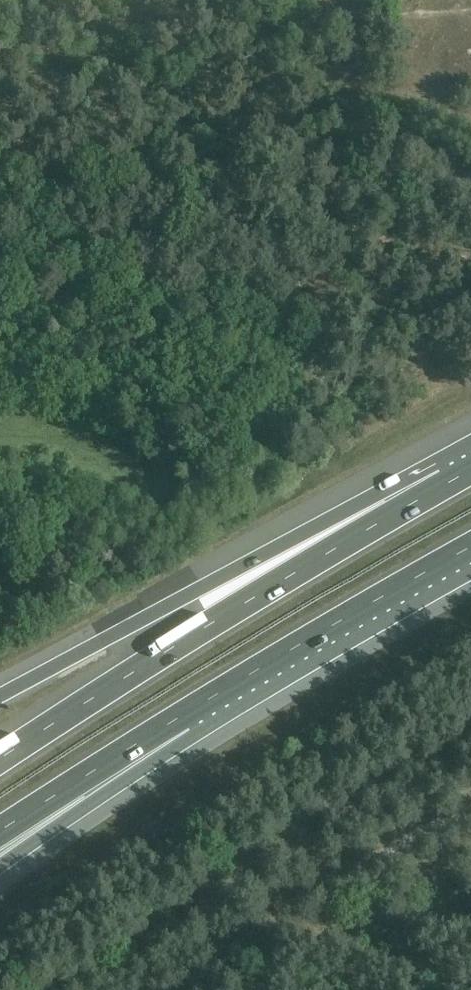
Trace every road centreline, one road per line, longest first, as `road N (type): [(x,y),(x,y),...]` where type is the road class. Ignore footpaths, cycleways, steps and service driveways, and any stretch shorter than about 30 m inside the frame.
road 1 (motorway): [(434,474),(0,757)]
road 2 (motorway): [(434,474),(0,692)]
road 3 (track): [(190,989),(250,934),(470,809)]
road 4 (motorway): [(185,727),(470,558)]
road 5 (motorway): [(0,867),(185,727)]
road 6 (motorway): [(0,835),(185,727)]

